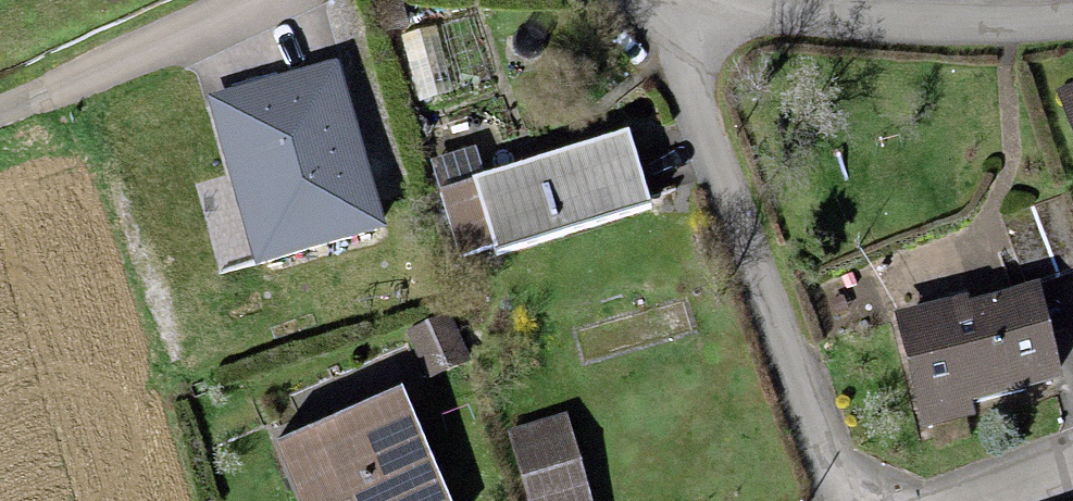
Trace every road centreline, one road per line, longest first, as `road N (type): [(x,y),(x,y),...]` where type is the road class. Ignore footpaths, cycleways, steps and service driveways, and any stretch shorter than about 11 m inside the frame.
road 1 (residential): [(675,6),(769,334),(831,500)]
road 2 (residential): [(1072,28),(791,23),(675,6)]

